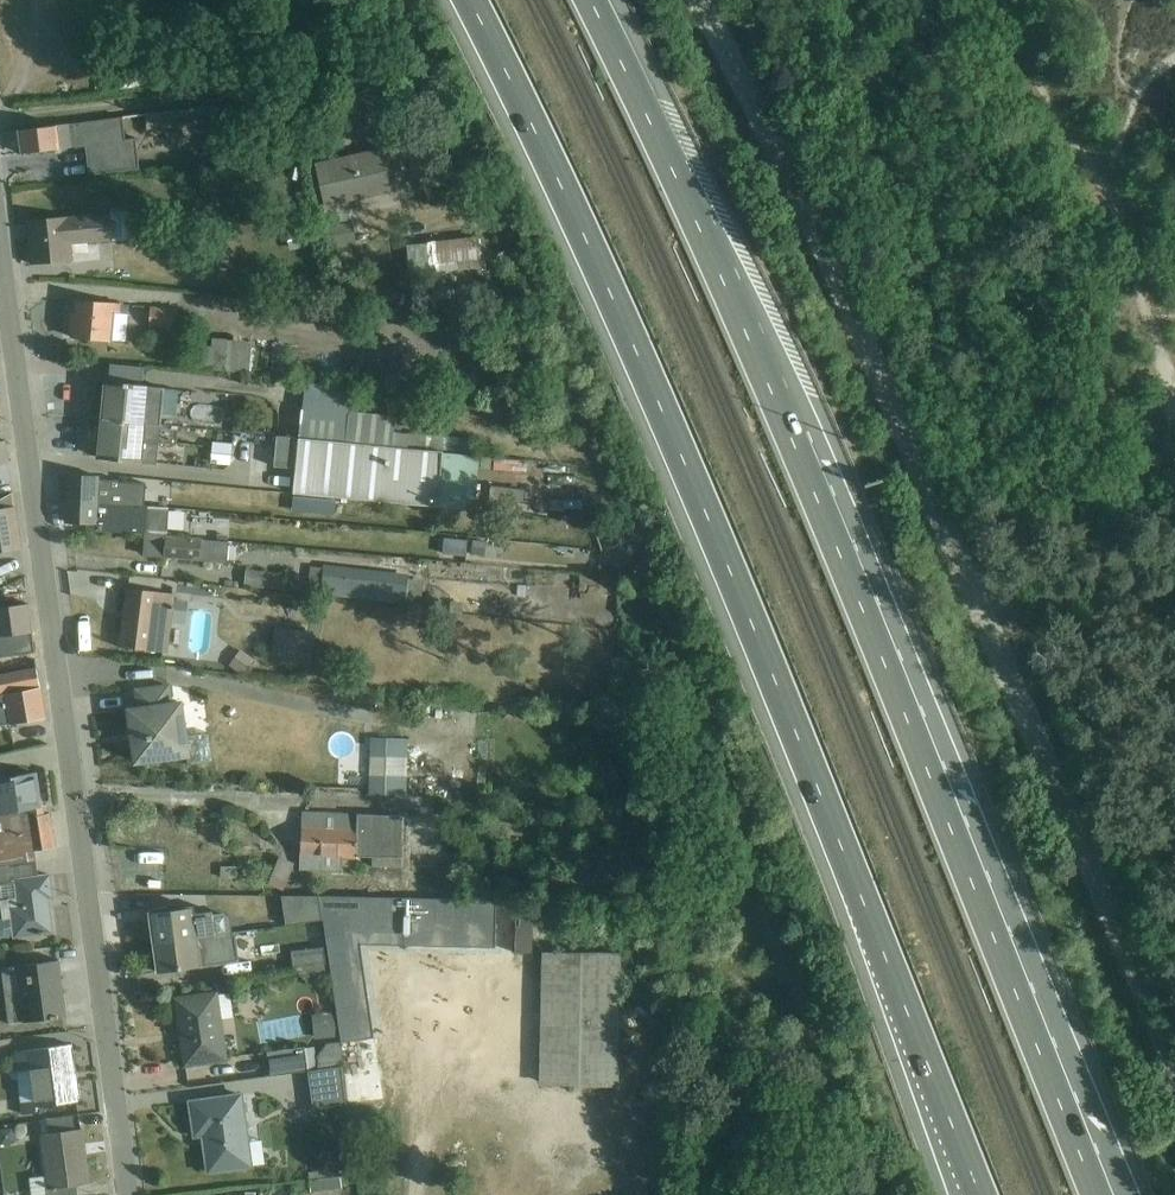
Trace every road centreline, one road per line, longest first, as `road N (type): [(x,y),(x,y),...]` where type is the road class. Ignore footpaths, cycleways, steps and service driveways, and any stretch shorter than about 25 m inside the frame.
road 1 (motorway): [(469,0),(644,370),(979,1194)]
road 2 (motorway): [(1096,1194),(746,332),(590,0)]
road 3 (unclassified): [(700,0),(757,104),(1174,1085)]
road 4 (residential): [(0,230),(133,1194)]

